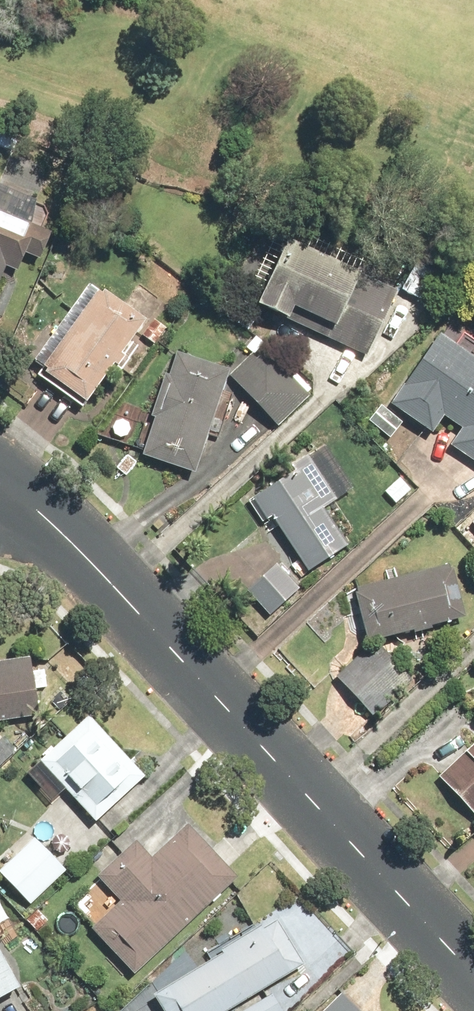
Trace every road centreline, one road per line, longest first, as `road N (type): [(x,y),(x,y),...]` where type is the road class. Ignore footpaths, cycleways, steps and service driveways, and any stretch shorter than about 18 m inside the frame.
road 1 (tertiary): [(0,477),(119,591),(473,970)]

